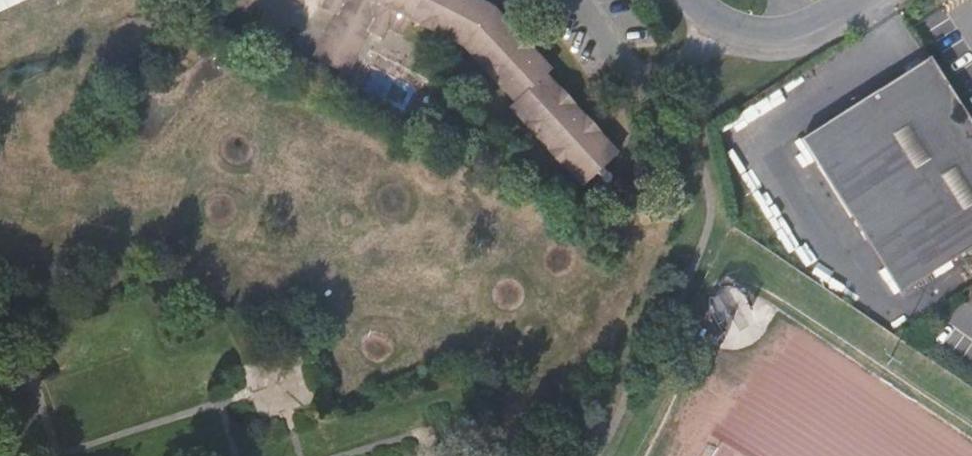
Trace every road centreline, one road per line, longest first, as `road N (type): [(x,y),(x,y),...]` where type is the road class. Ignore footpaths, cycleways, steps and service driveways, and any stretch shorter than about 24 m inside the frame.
road 1 (unclassified): [(844,0),(800,23),(745,28),(701,20),(669,0)]

